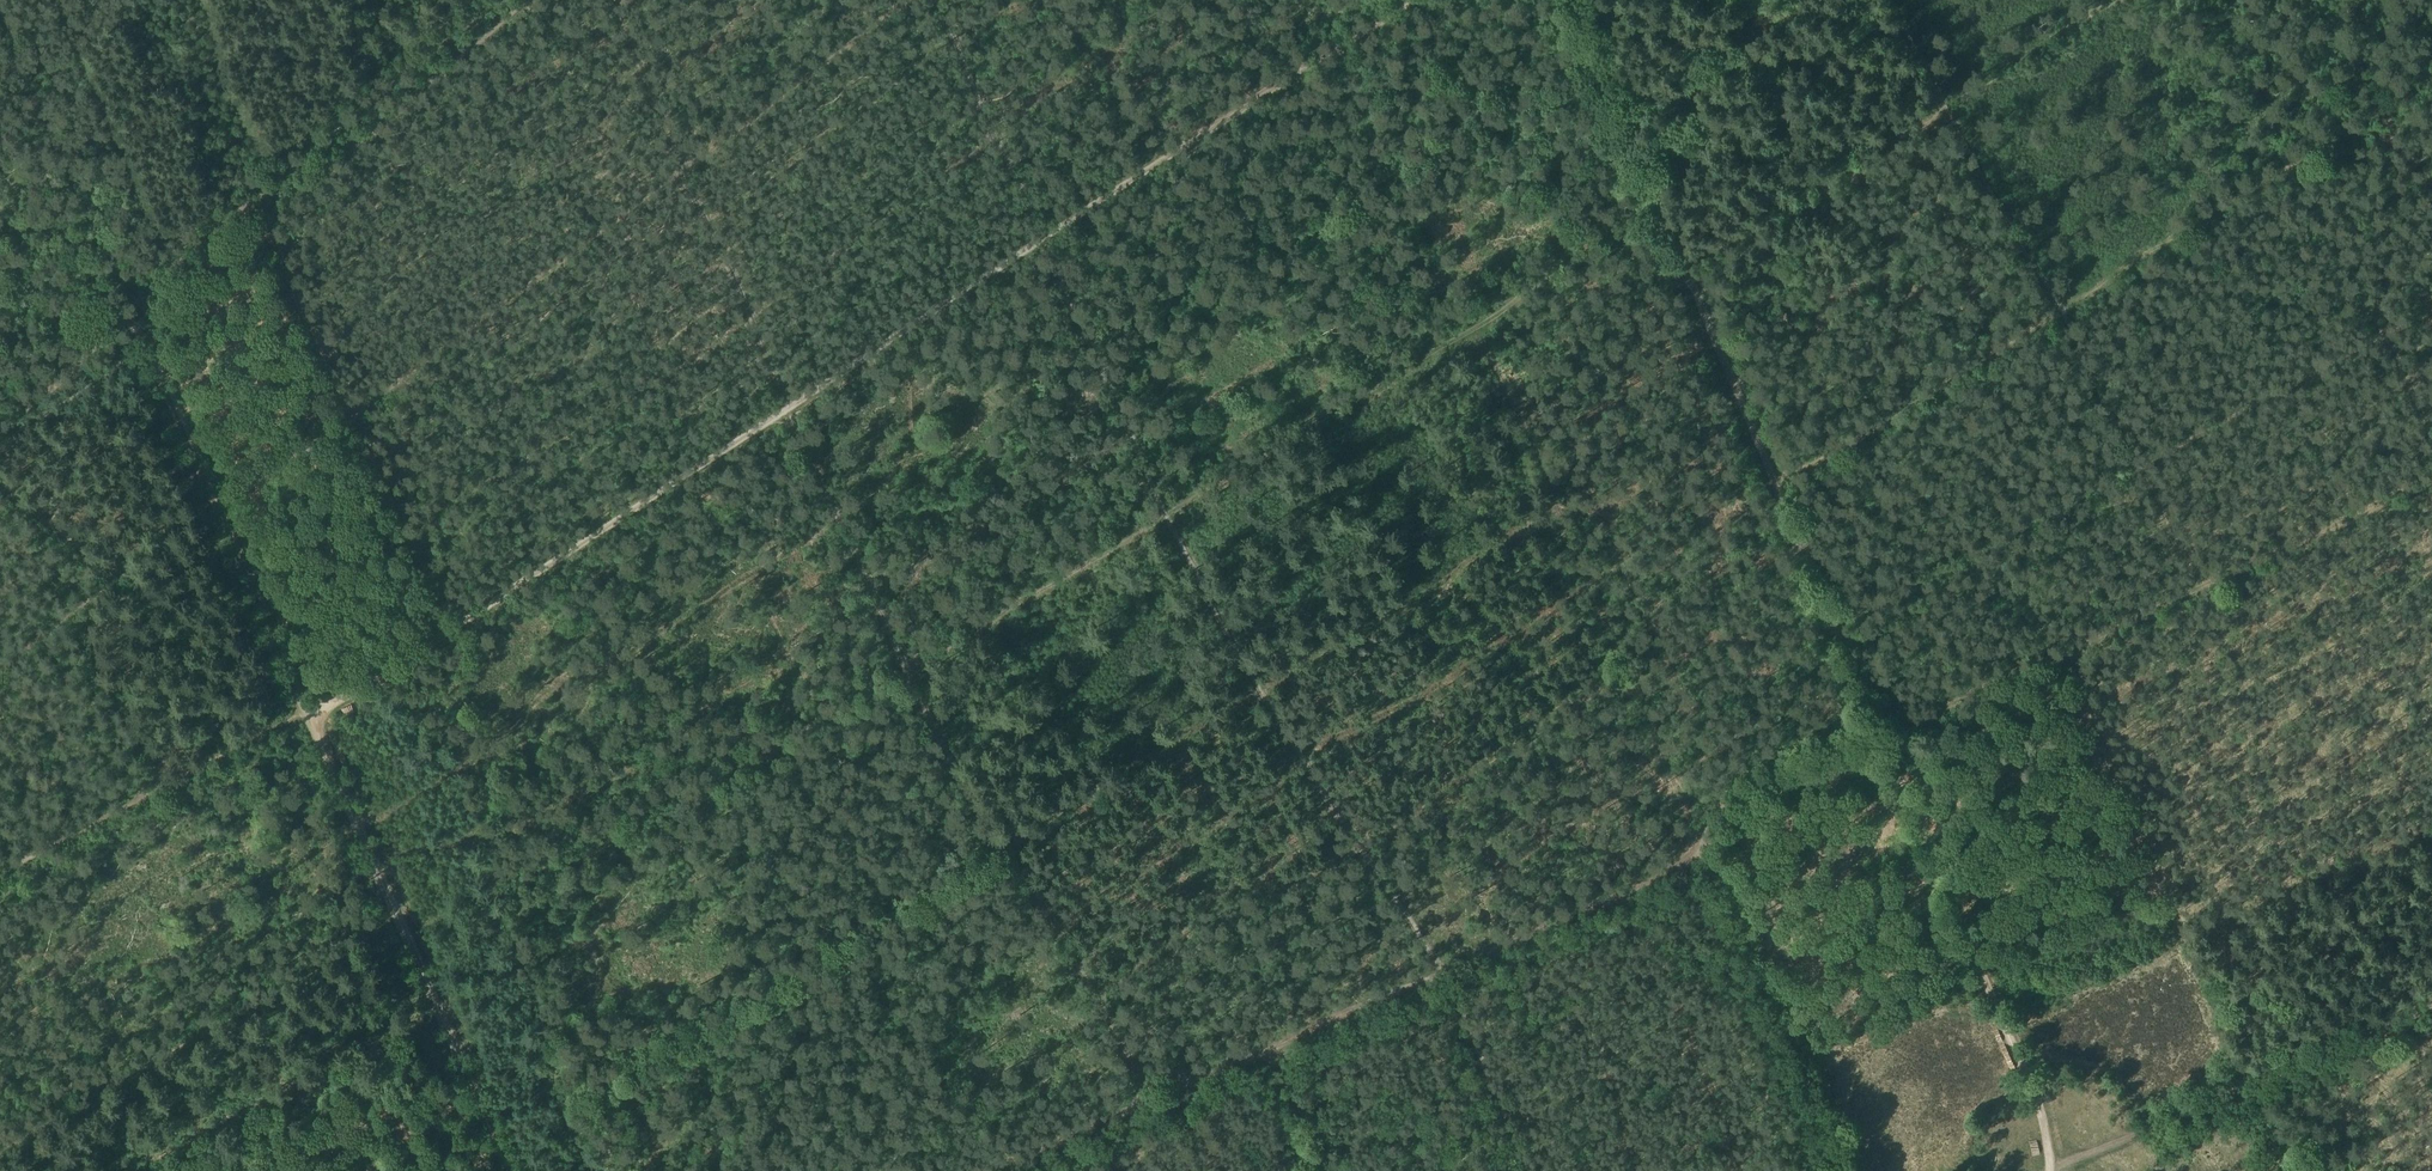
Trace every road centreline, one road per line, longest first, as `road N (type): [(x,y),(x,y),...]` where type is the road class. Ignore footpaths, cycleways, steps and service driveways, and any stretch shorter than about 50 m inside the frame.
road 1 (track): [(410,938),(897,677),(1170,518),(1440,355),(1658,202)]
road 2 (track): [(306,720),(1394,0)]
road 3 (track): [(2050,1166),(2044,1118),(1878,738),(1576,0)]
road 4 (track): [(979,1170),(1437,957),(1707,859),(1698,824),(1878,738)]
road 5 (track): [(131,307),(512,1170)]
road 6 (track): [(914,0),(350,416)]
road 7 (track): [(2068,313),(2431,84)]
road 8 (track): [(2050,1166),(2431,1003)]
road 9 (track): [(2068,313),(1884,0)]
road 10 (track): [(1782,494),(2068,313)]
road 11 (track): [(0,11),(131,307)]
road 12 (track): [(2431,306),(2151,459)]
road 13 (track): [(490,0),(248,204)]
road 14 (track): [(350,416),(248,204)]
road 15 (track): [(0,415),(131,307)]
road 16 (track): [(350,416),(221,507)]
road 17 (track): [(131,307),(248,204)]
road 18 (track): [(1261,1036),(1321,1170)]
road 19 (track): [(2151,459),(2087,348)]

